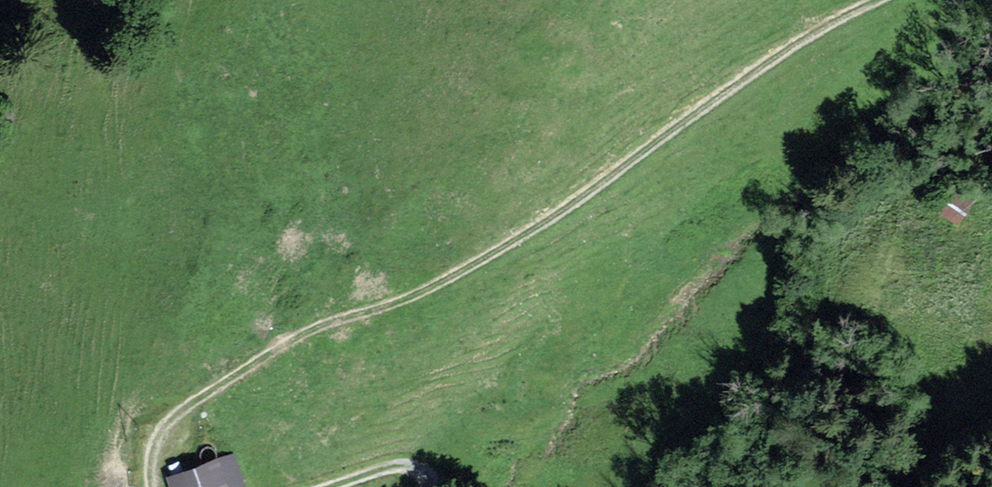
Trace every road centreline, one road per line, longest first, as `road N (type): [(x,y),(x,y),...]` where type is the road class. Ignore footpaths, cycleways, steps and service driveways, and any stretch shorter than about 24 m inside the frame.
road 1 (track): [(156,486),(178,418),(294,338),(445,287),(835,22),(884,0)]
road 2 (track): [(510,486),(570,416),(339,486)]

